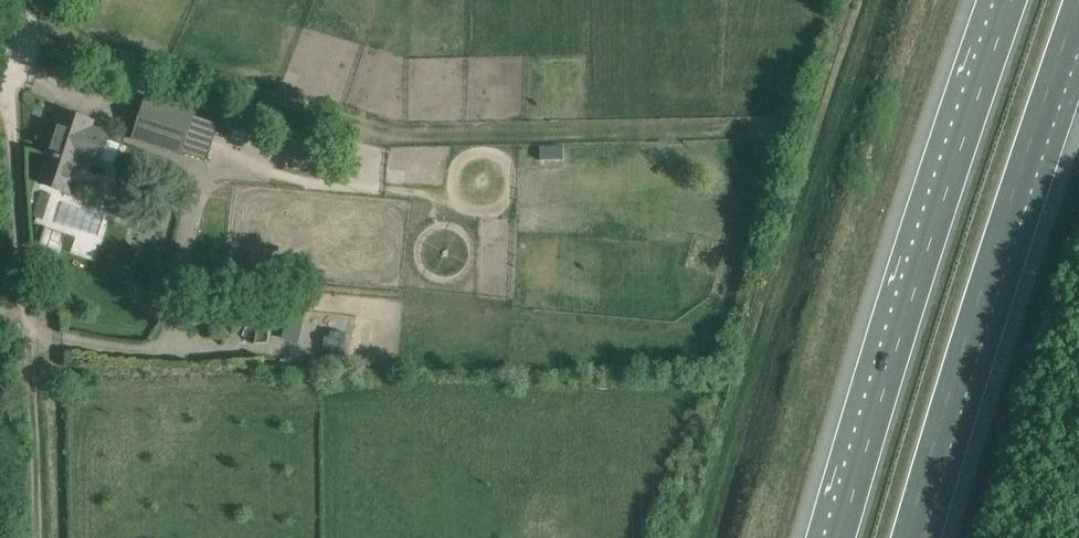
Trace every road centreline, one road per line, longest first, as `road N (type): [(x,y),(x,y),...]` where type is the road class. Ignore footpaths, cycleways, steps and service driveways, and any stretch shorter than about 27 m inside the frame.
road 1 (motorway): [(1015,0),(839,537)]
road 2 (motorway): [(904,537),(1078,6)]
road 3 (track): [(0,37),(9,74),(36,537)]

